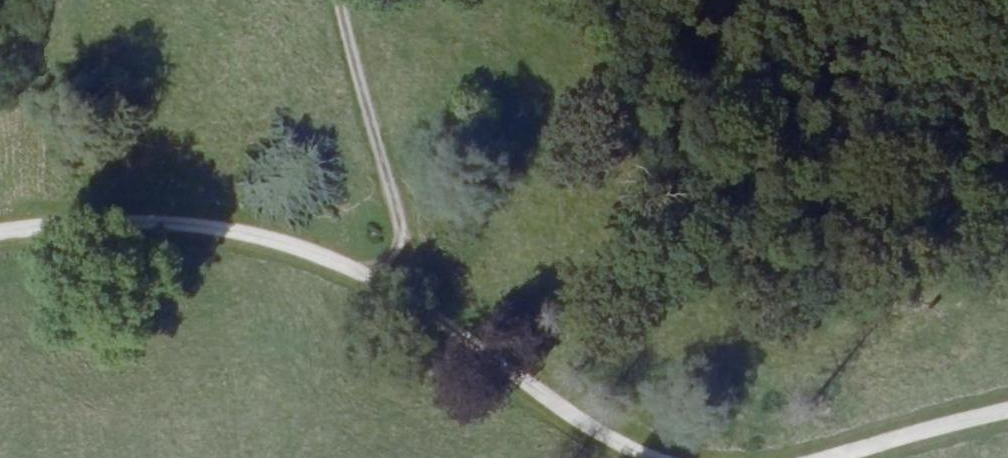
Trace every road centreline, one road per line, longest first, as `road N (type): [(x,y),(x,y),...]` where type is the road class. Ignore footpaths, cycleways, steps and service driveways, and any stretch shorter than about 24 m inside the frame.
road 1 (unclassified): [(0,236),(187,229),(267,242),(360,278),(388,275)]
road 2 (unclassified): [(388,275),(529,391),(640,457)]
road 3 (unclassified): [(334,0),(397,235),(388,275)]
road 4 (unclassified): [(834,457),(1007,413)]

